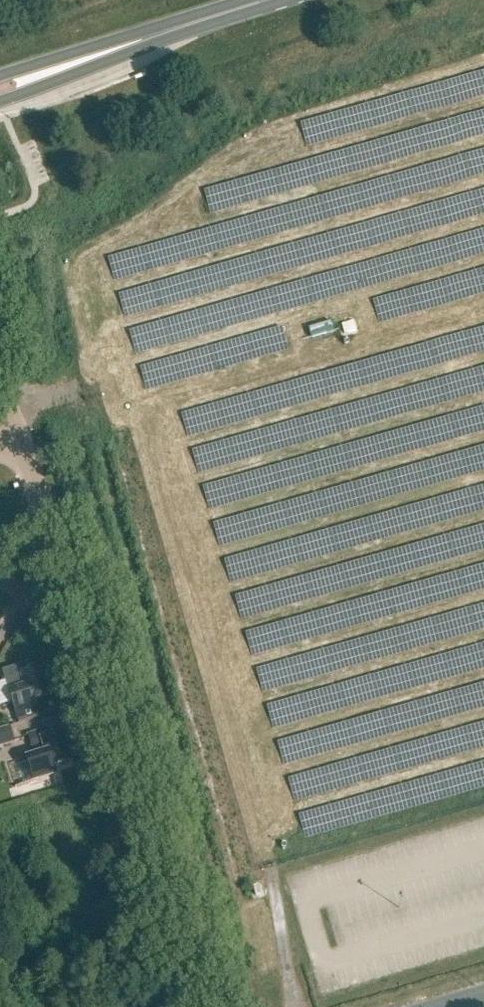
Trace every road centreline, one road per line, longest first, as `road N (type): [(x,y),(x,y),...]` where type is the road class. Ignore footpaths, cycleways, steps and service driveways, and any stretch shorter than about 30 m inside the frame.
road 1 (unclassified): [(195,1006),(69,599)]
road 2 (primary): [(0,101),(188,25)]
road 3 (primary): [(188,25),(0,75)]
road 4 (unclassified): [(69,599),(20,442)]

